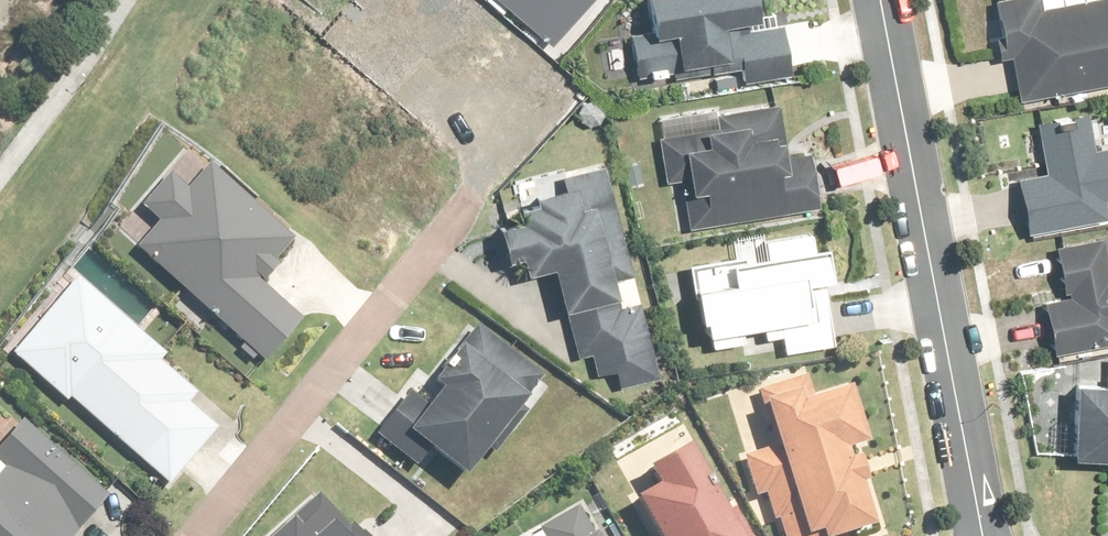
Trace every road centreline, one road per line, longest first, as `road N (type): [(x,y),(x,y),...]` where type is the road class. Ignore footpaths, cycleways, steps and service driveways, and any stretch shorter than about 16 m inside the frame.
road 1 (residential): [(980,535),(880,0)]
road 2 (residential): [(187,535),(453,202)]

